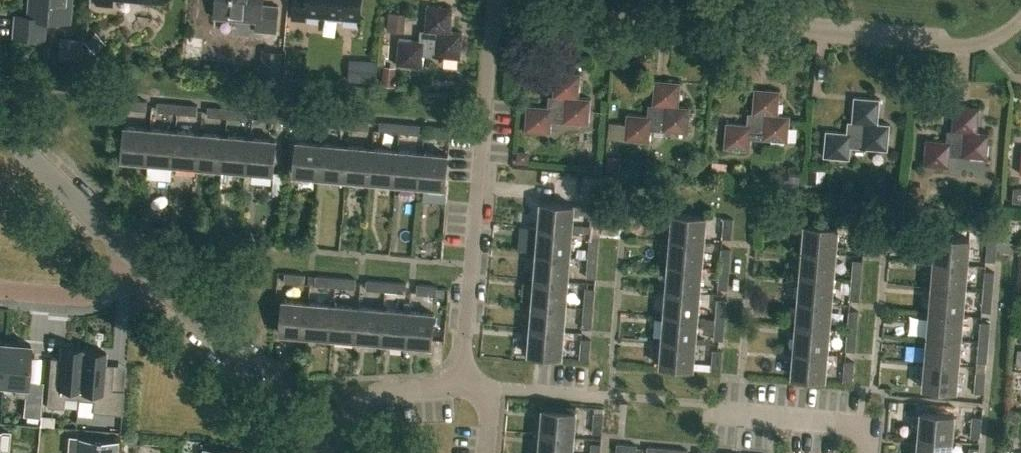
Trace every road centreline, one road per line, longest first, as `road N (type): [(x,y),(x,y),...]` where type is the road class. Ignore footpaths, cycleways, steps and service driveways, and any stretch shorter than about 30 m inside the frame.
road 1 (residential): [(1020,19),(977,43),(955,44),(497,3)]
road 2 (residential): [(463,384),(497,3)]
road 3 (unclassified): [(329,439),(133,256)]
road 4 (residential): [(867,452),(869,424),(708,405)]
road 5 (unclassified): [(133,256),(0,127)]
road 6 (residential): [(329,439),(371,390),(463,384)]
road 7 (residential): [(0,291),(89,295),(133,256)]

